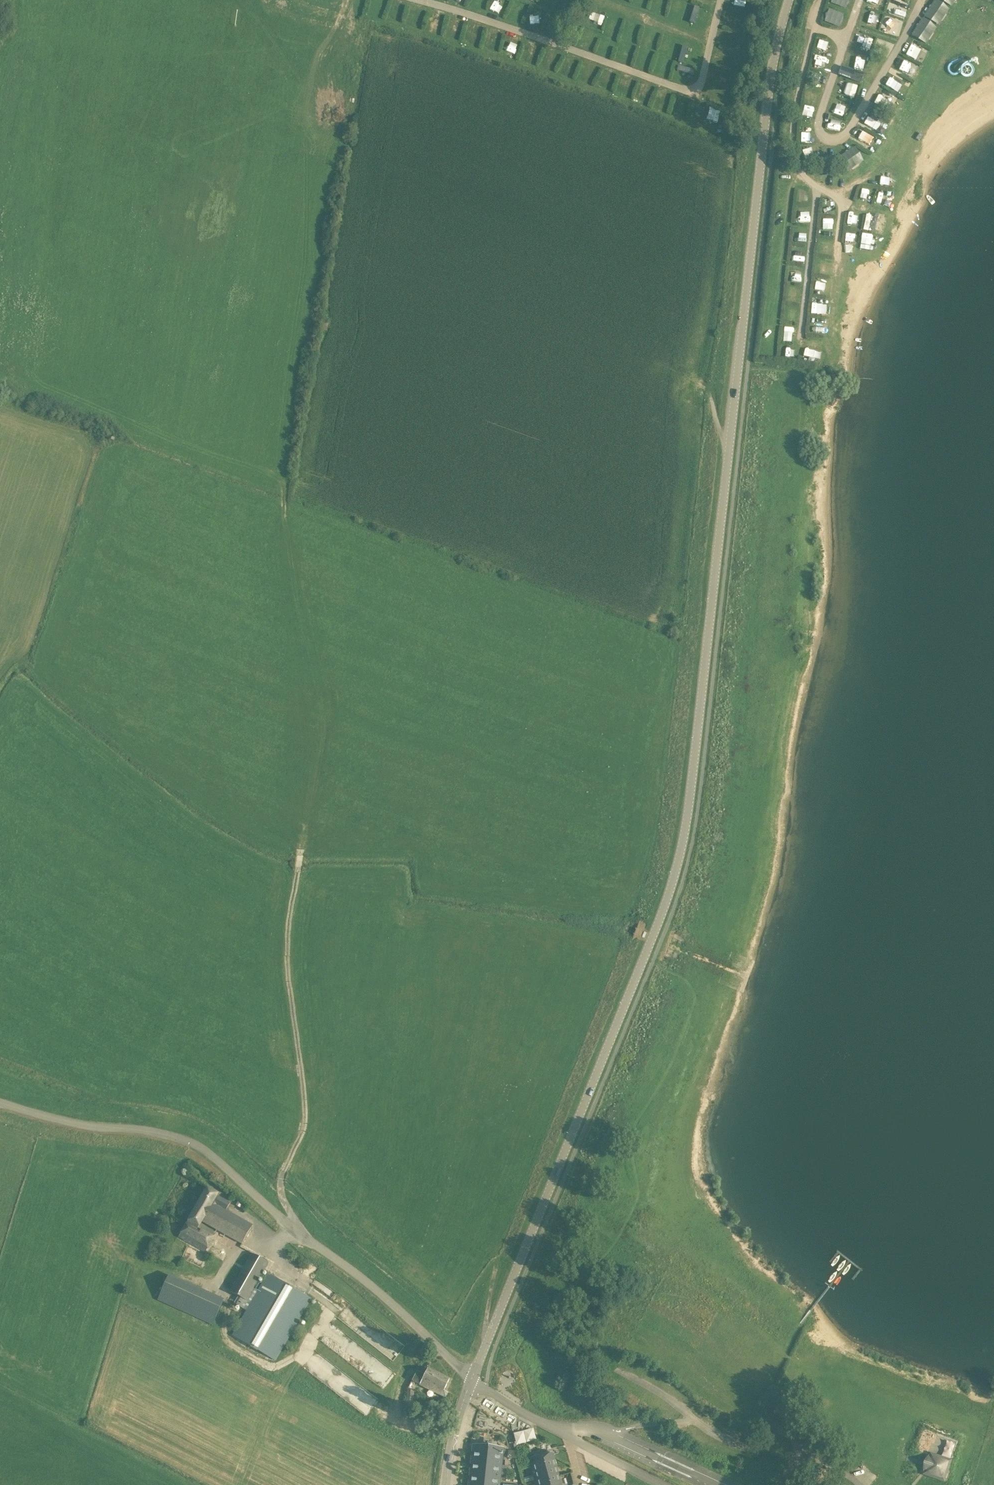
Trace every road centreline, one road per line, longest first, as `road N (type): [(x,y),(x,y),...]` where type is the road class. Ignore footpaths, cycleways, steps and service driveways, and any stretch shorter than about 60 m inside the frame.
road 1 (unclassified): [(471,1378),(674,883),(686,834),(763,136),(789,0)]
road 2 (unclassified): [(471,1378),(196,1145),(0,1102)]
road 3 (track): [(294,1229),(281,1179),(304,1125),(287,962),(301,849)]
road 4 (residential): [(847,36),(820,113),(827,140),(847,134),(922,0)]
road 5 (unclassified): [(662,1484),(471,1378)]
road 6 (residential): [(815,26),(793,144),(798,166),(818,186)]
road 7 (residential): [(801,336),(818,186)]

